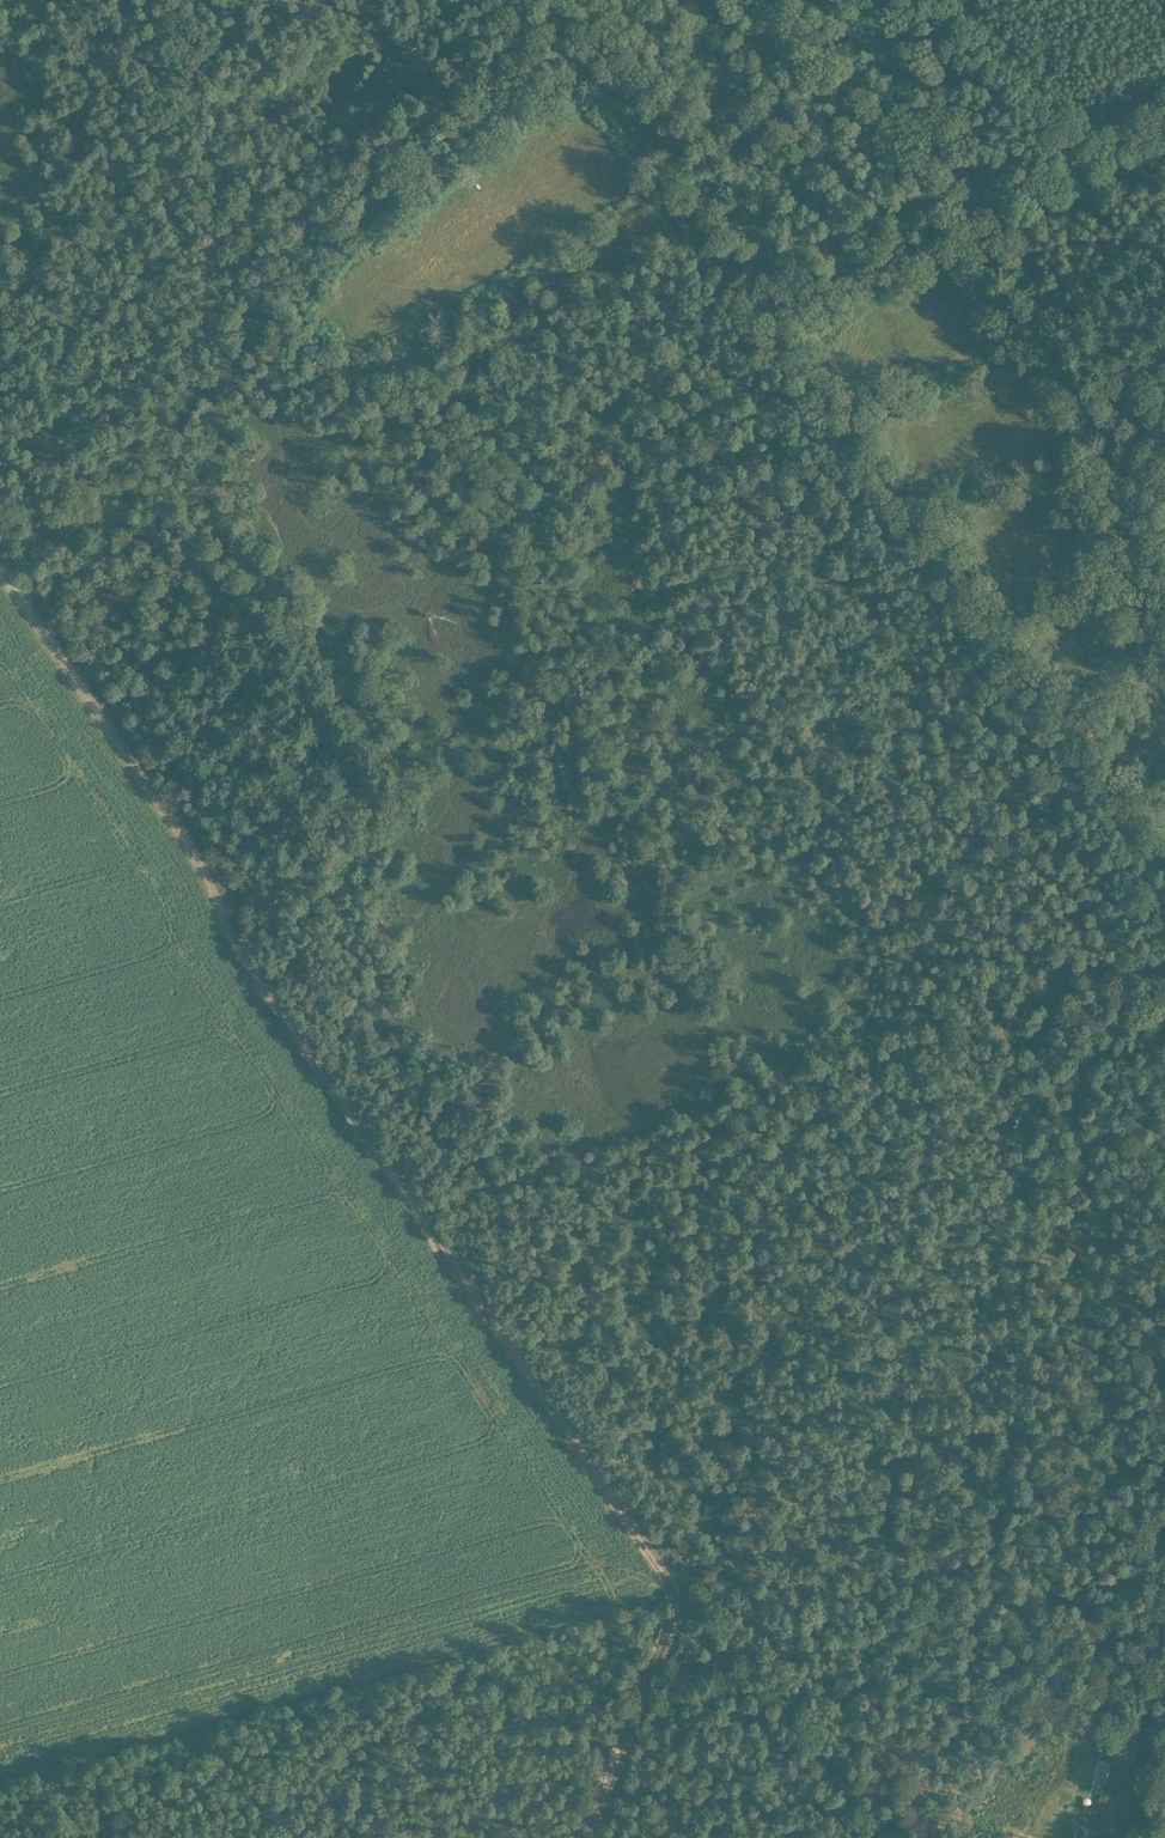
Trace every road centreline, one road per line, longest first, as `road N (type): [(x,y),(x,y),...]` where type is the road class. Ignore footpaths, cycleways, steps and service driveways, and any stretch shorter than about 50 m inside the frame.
road 1 (track): [(580,1837),(676,1589)]
road 2 (track): [(1164,96),(1005,195)]

